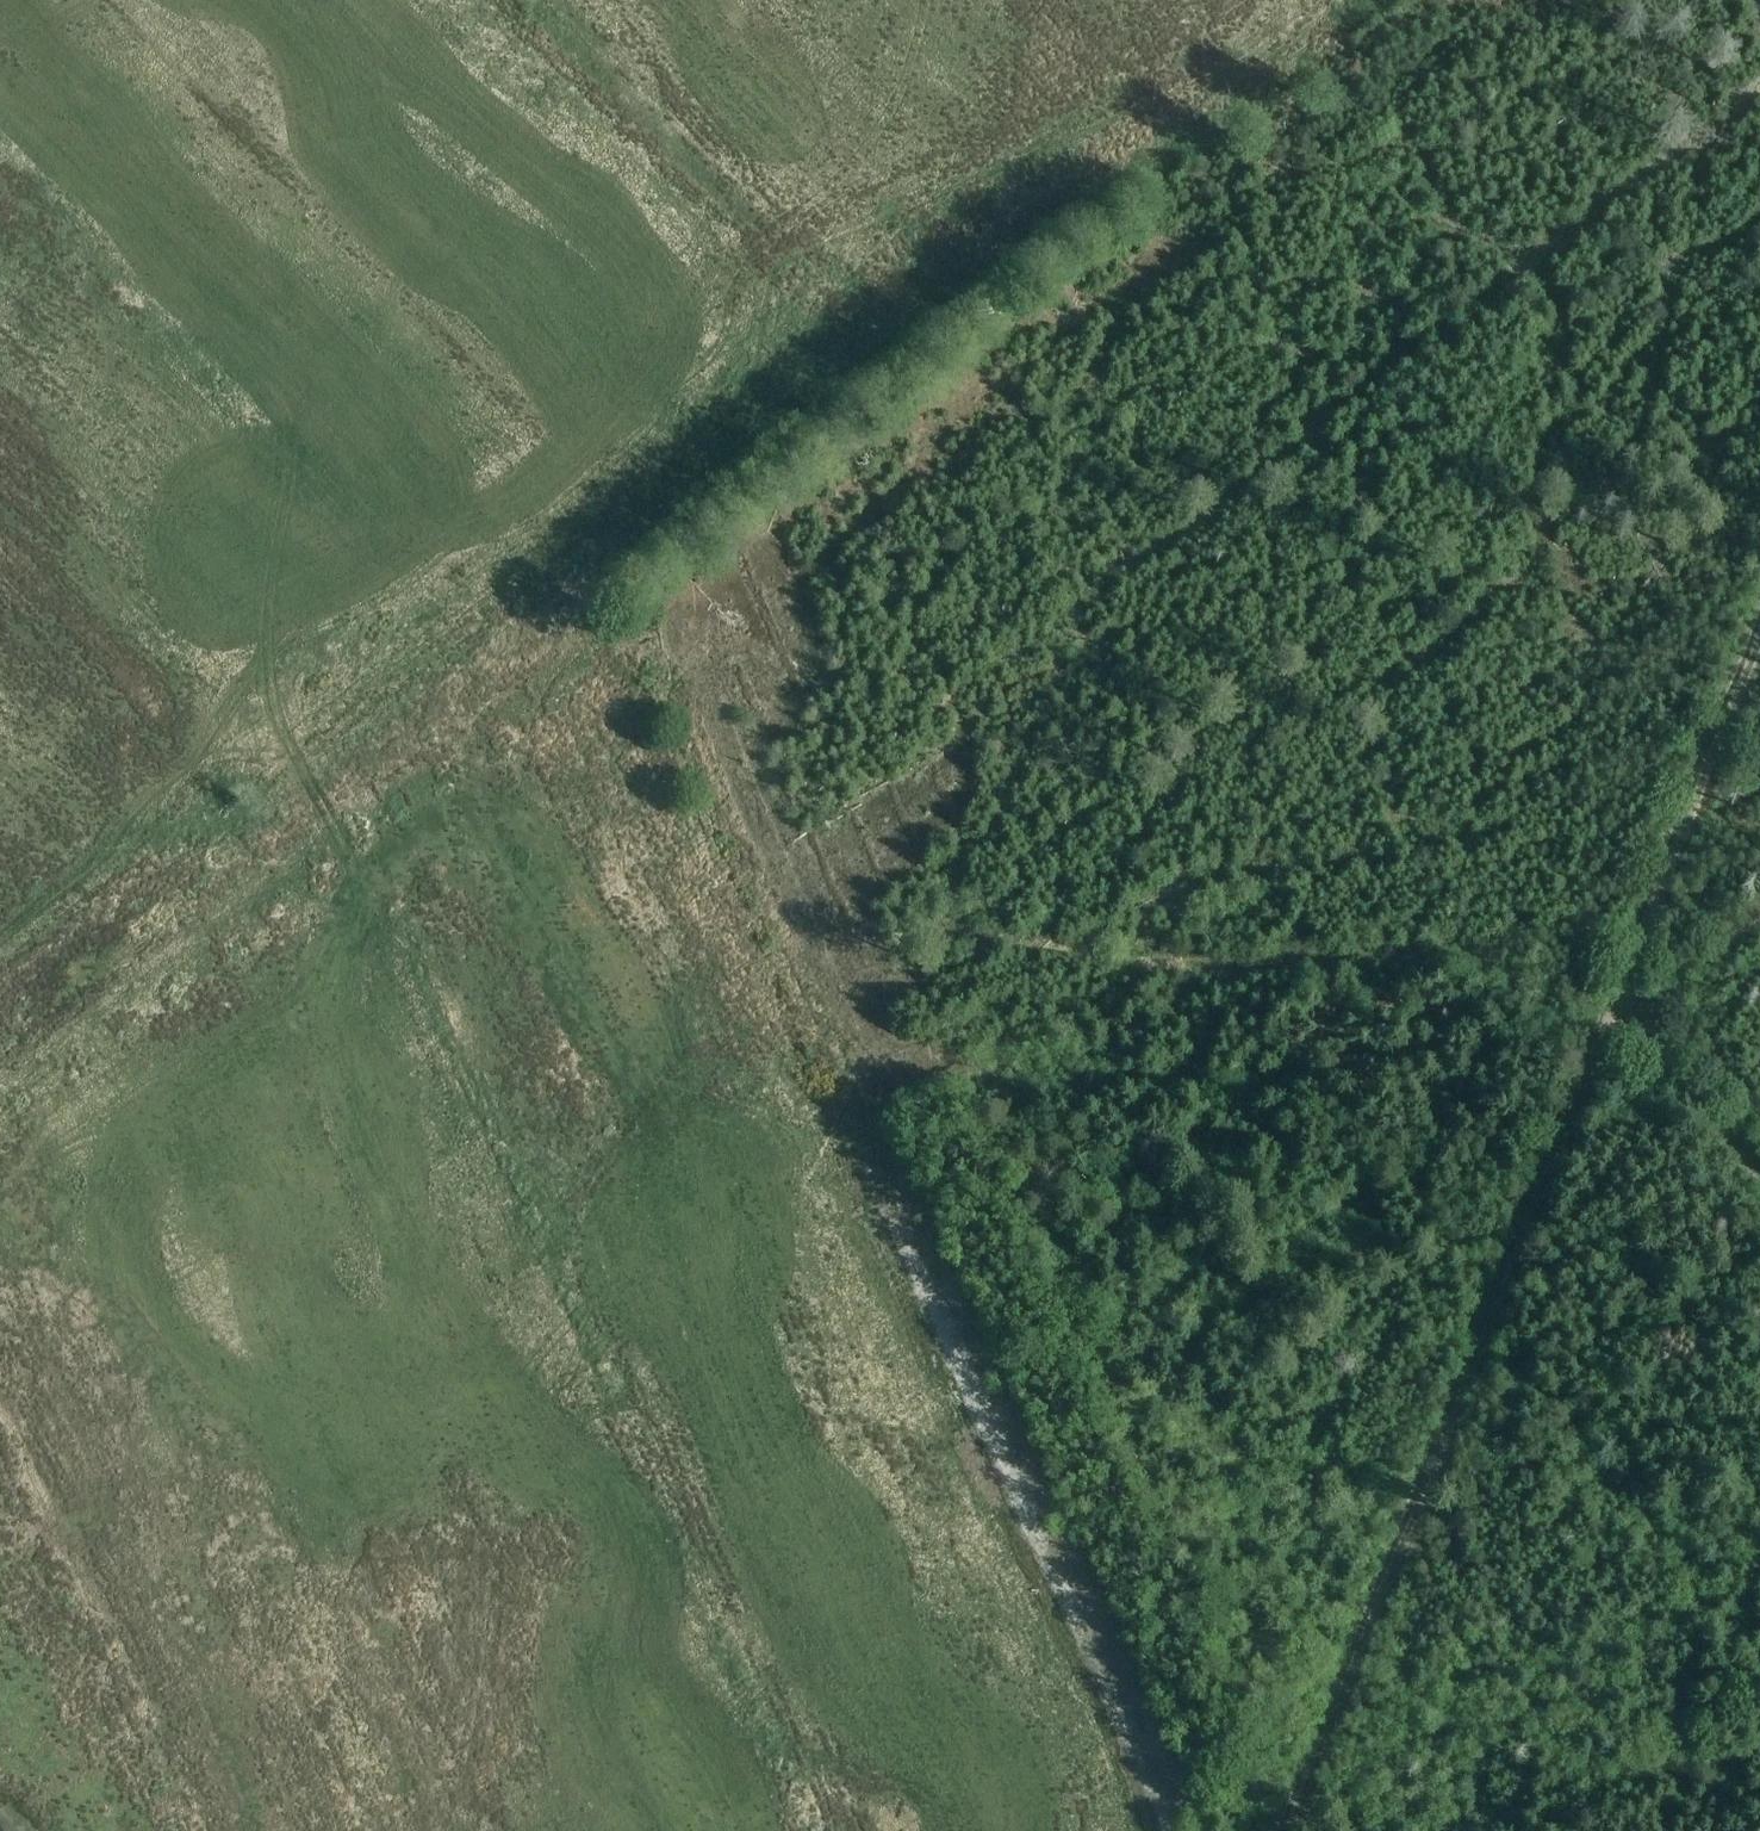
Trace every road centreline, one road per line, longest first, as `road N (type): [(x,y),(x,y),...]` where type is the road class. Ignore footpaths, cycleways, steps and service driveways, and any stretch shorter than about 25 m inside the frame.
road 1 (track): [(1296,1830),(1615,1016)]
road 2 (track): [(1615,1016),(1759,659)]
road 3 (track): [(1615,1016),(1759,1178)]

